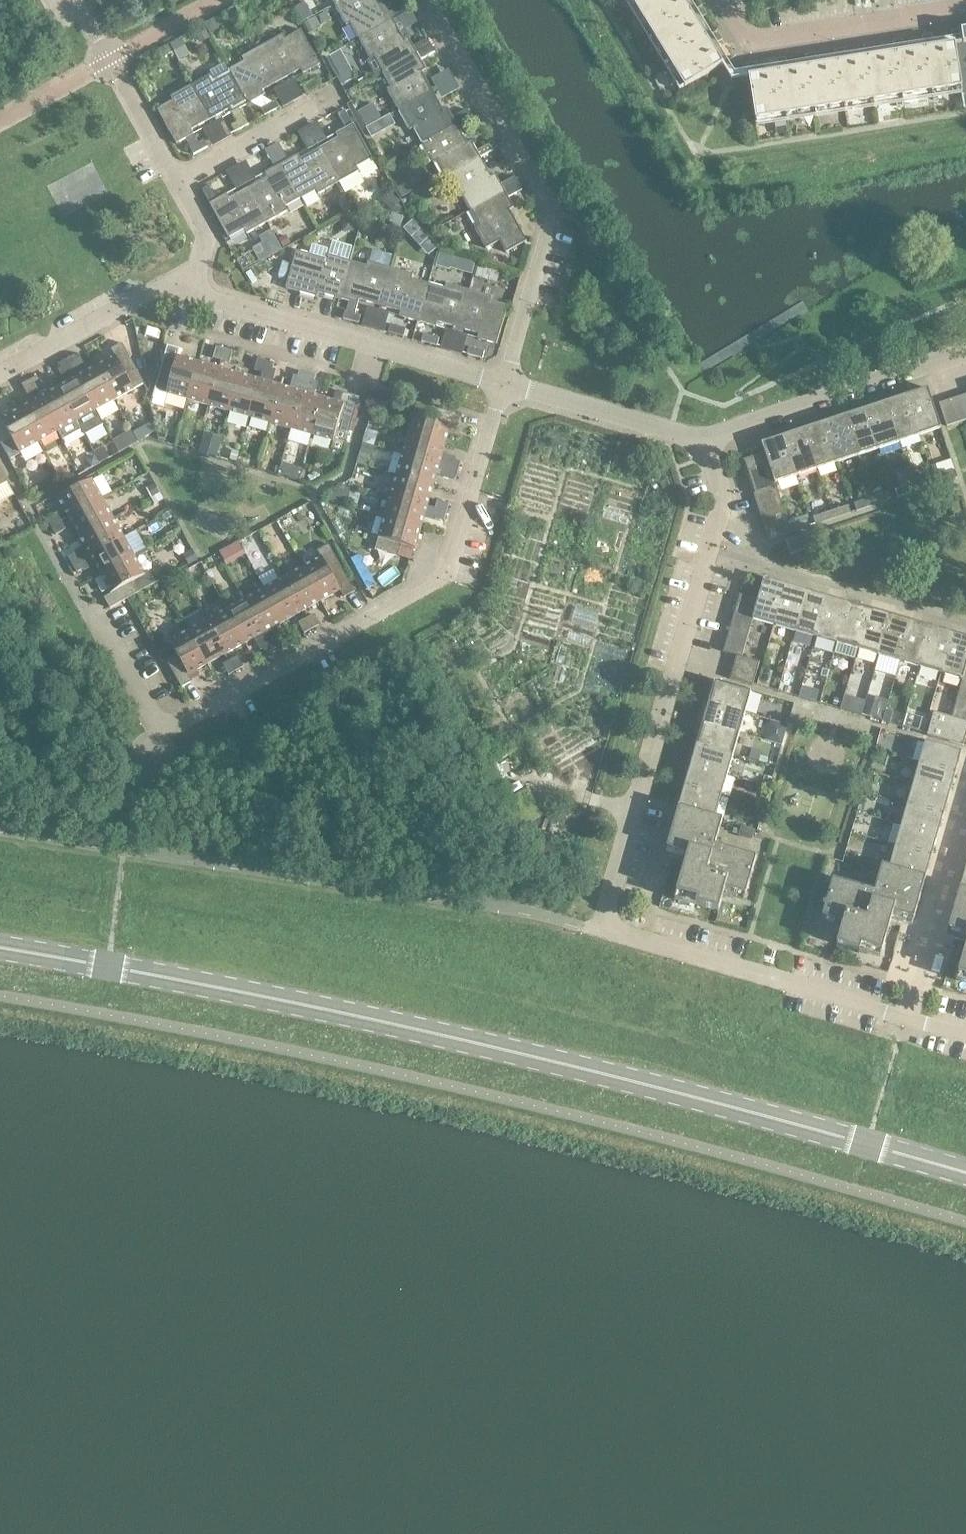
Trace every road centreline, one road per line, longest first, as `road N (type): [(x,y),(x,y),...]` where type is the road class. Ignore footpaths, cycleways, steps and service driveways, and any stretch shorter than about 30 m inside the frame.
road 1 (tertiary): [(965,1173),(566,1061),(0,947)]
road 2 (residential): [(98,623),(150,719),(176,726),(379,616),(449,571),(506,382)]
road 3 (residential): [(633,810),(606,932),(965,1035)]
road 4 (residential): [(506,382),(552,221),(548,203),(429,0)]
road 5 (residential): [(701,441),(720,498),(633,810)]
road 6 (residential): [(506,382),(218,302),(197,284)]
road 7 (residential): [(965,354),(701,441)]
road 8 (residential): [(965,8),(754,39),(727,0)]
road 9 (residential): [(0,374),(168,285),(197,284)]
road 10 (residential): [(178,185),(74,0)]
road 11 (residential): [(701,441),(519,393),(506,382)]
road 12 (residential): [(178,185),(328,98)]

